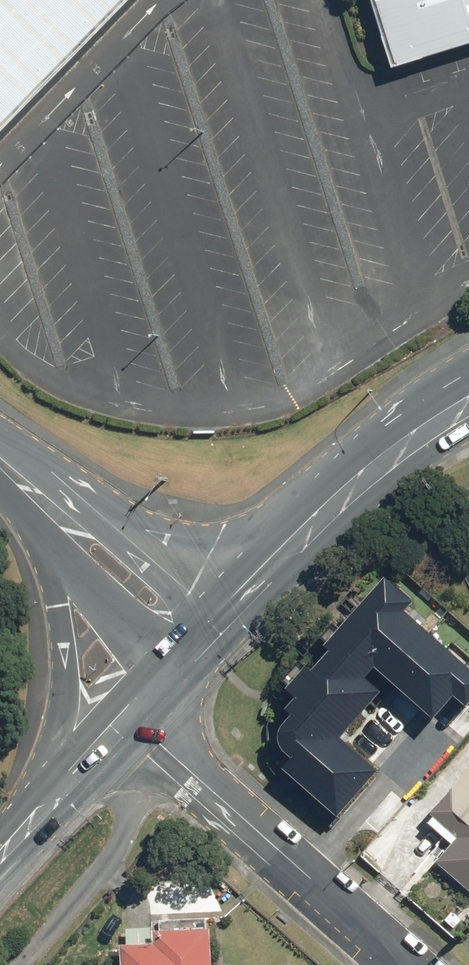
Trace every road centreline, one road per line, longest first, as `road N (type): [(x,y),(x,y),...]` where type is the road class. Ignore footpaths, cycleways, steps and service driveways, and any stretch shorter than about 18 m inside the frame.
road 1 (tertiary): [(136,722),(398,964)]
road 2 (secondary): [(468,409),(361,483),(221,610)]
road 3 (secondary): [(29,826),(58,721),(63,649),(46,540)]
road 4 (tertiary): [(0,439),(221,610)]
road 5 (tertiary): [(175,666),(46,540)]
road 6 (secondary): [(136,722),(69,796),(29,826)]

